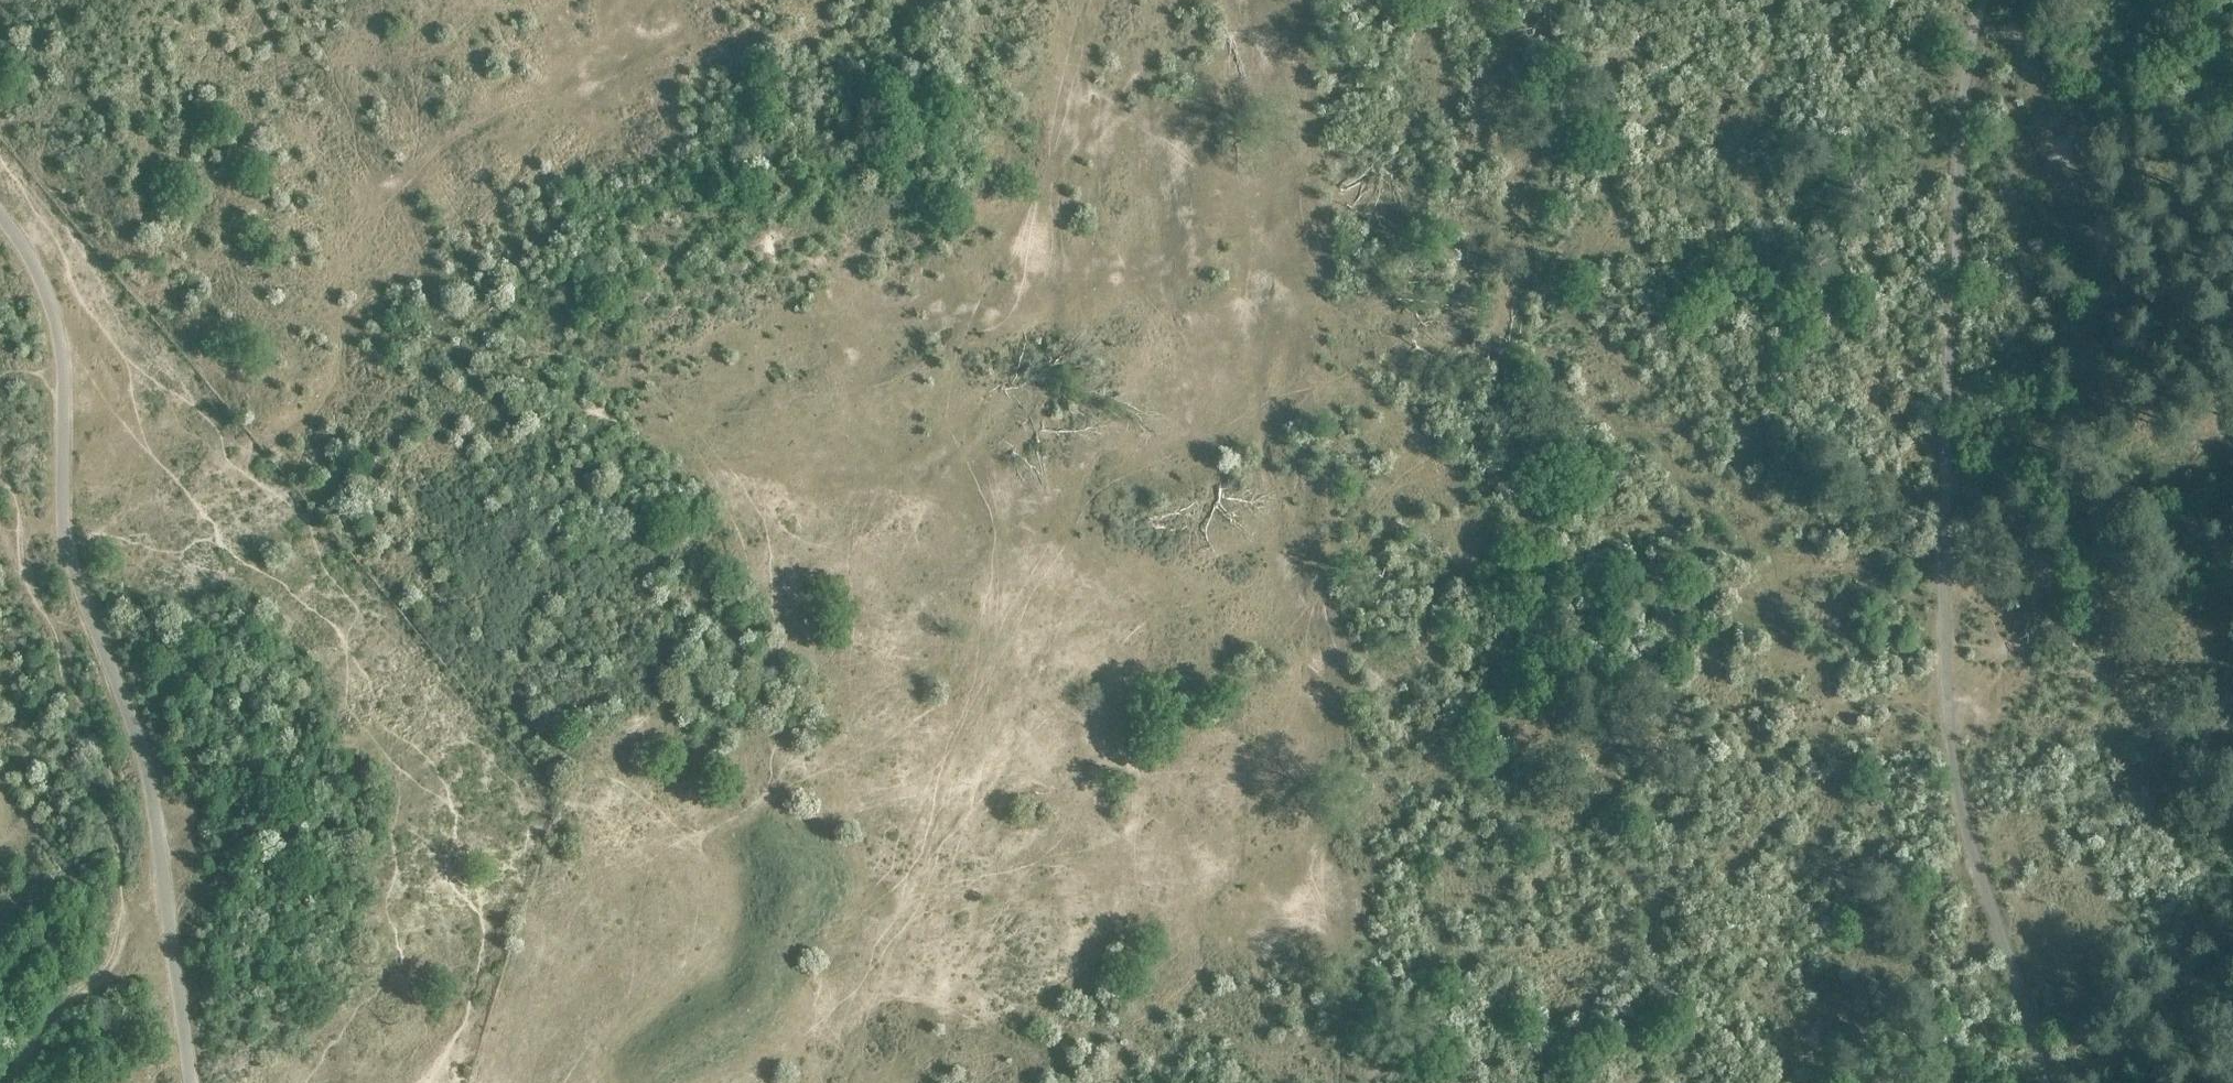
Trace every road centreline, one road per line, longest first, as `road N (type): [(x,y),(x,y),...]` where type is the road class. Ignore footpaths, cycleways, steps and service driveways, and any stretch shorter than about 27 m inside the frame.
road 1 (track): [(2055,1082),(1963,806),(1947,716),(1954,261),(1983,0)]

